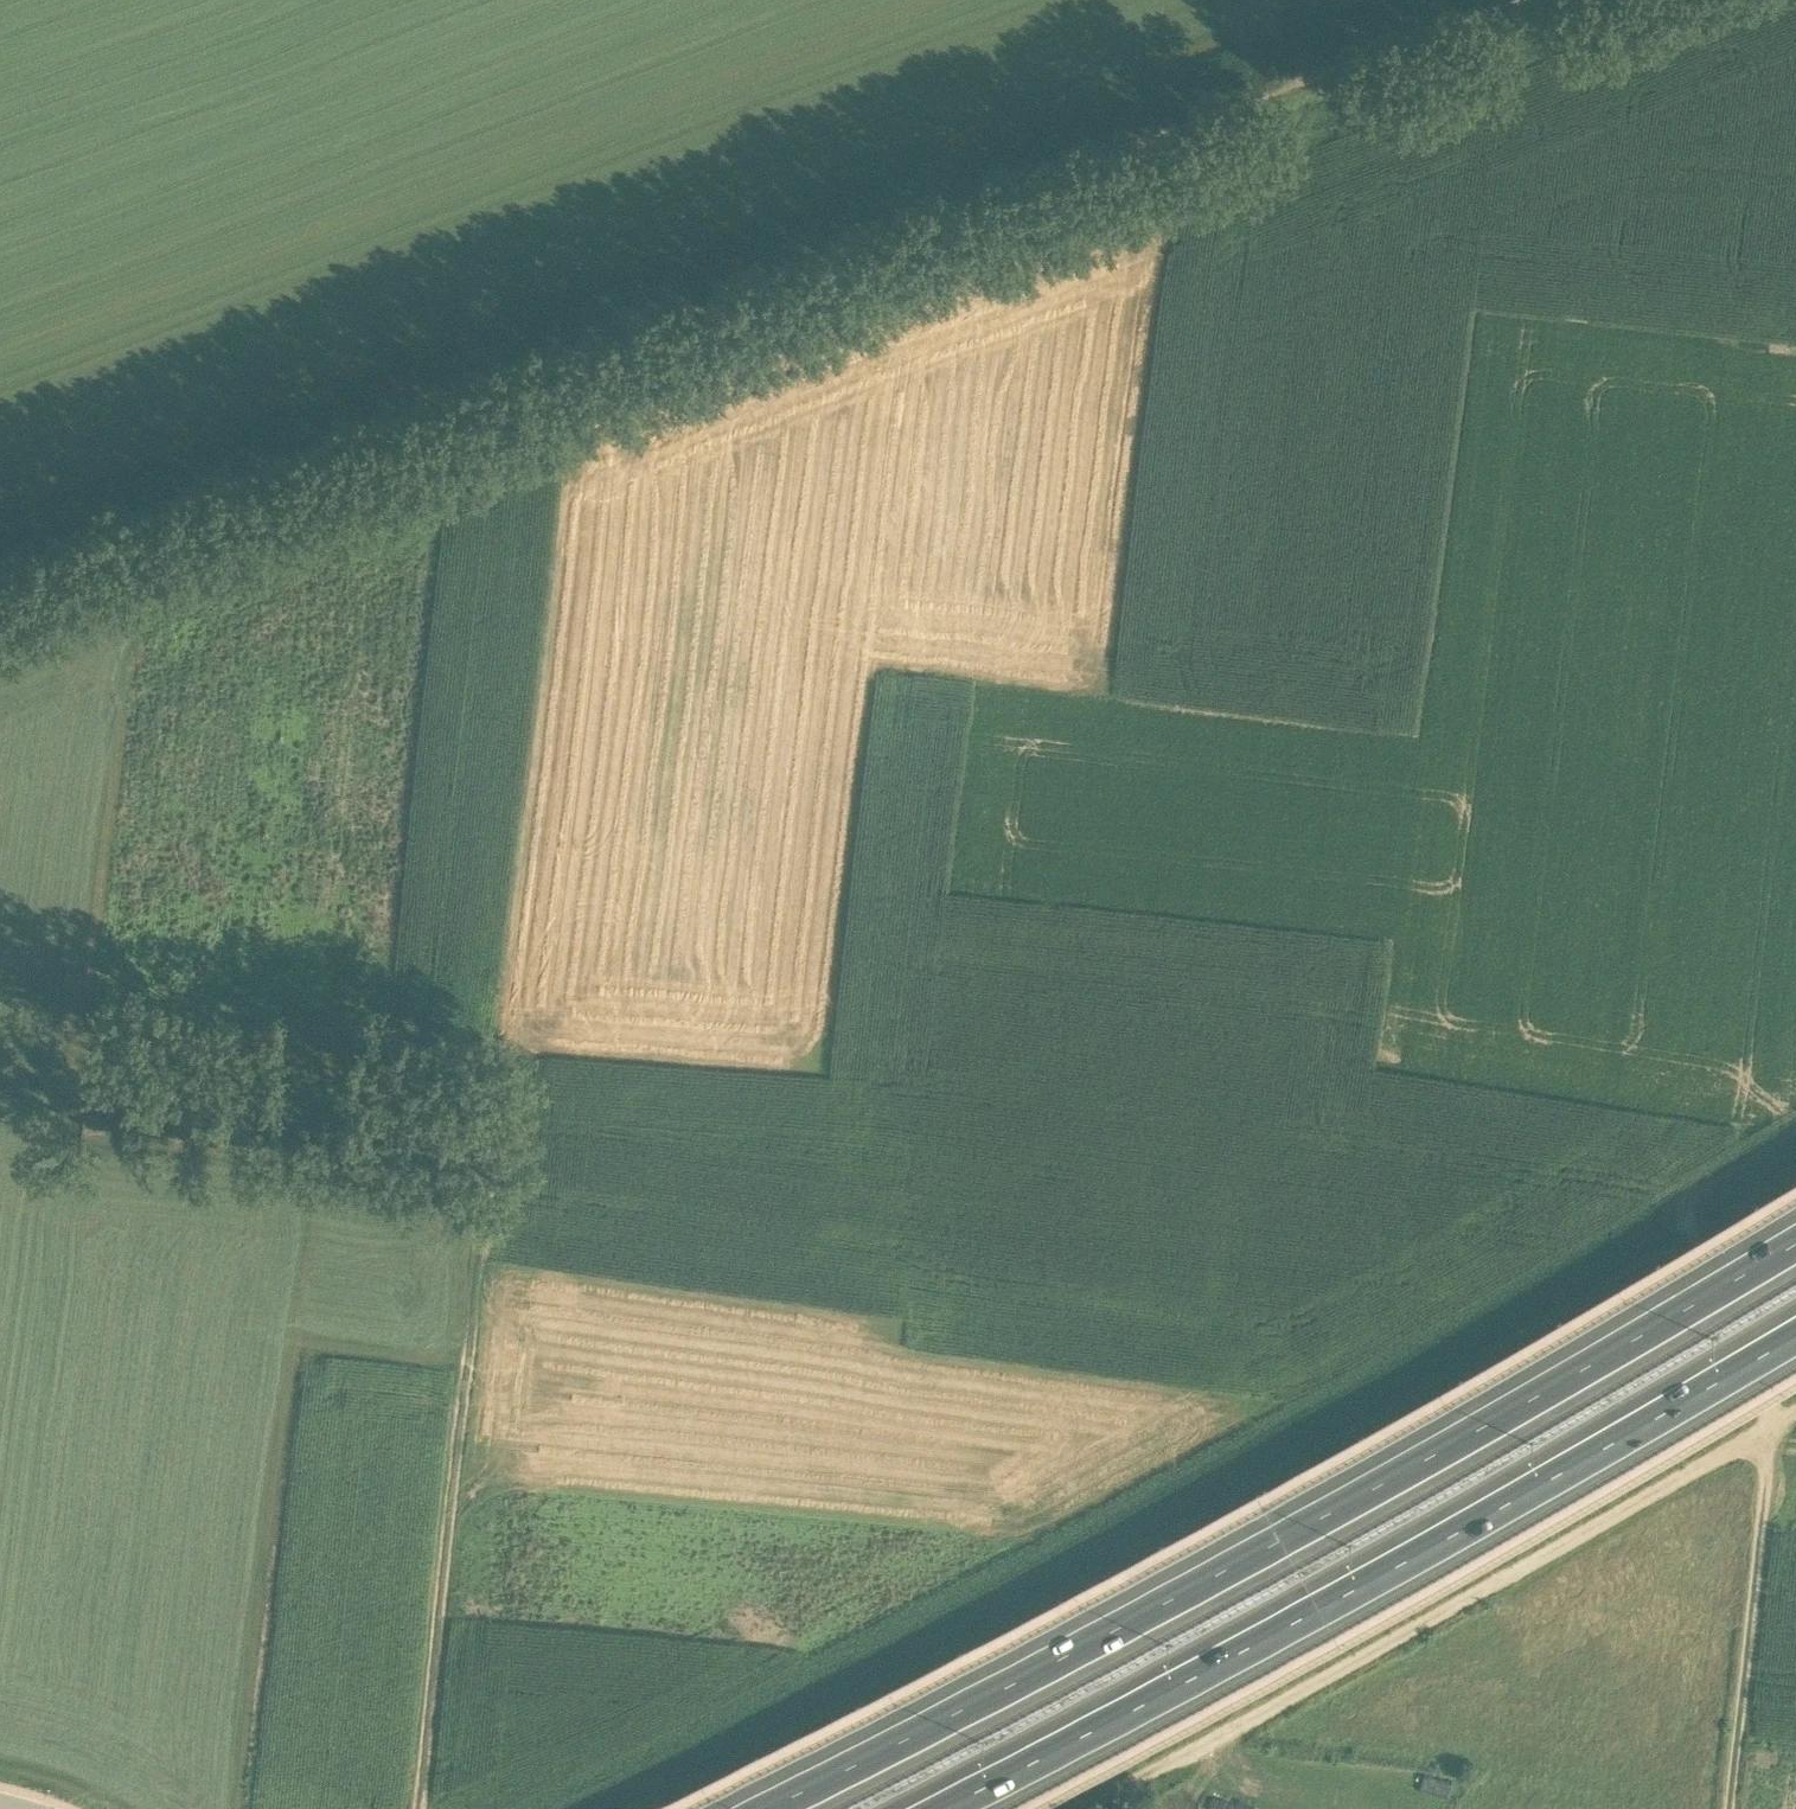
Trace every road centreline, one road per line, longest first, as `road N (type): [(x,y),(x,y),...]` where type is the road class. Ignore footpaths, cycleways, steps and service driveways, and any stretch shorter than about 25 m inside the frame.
road 1 (motorway): [(1795,1217),(1393,1455),(1003,1667),(719,1808)]
road 2 (track): [(1074,1808),(1770,1424),(1769,1381),(1684,1214),(1682,1166)]
road 3 (motorway): [(896,1808),(1274,1611),(1795,1311)]
road 4 (track): [(1727,1808),(1770,1424),(1795,1408)]

